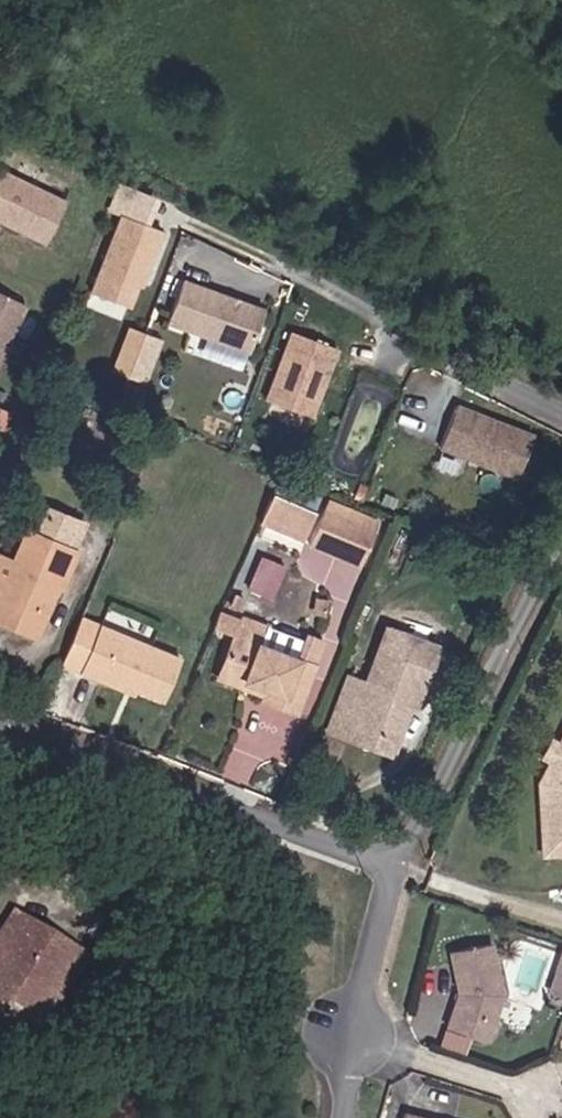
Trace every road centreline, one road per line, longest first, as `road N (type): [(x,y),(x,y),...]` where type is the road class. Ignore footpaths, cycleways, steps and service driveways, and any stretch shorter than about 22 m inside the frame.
road 1 (unclassified): [(351,1035),(393,896),(392,861),(0,722)]
road 2 (track): [(561,558),(392,861)]
road 3 (residential): [(351,1035),(533,1096)]

